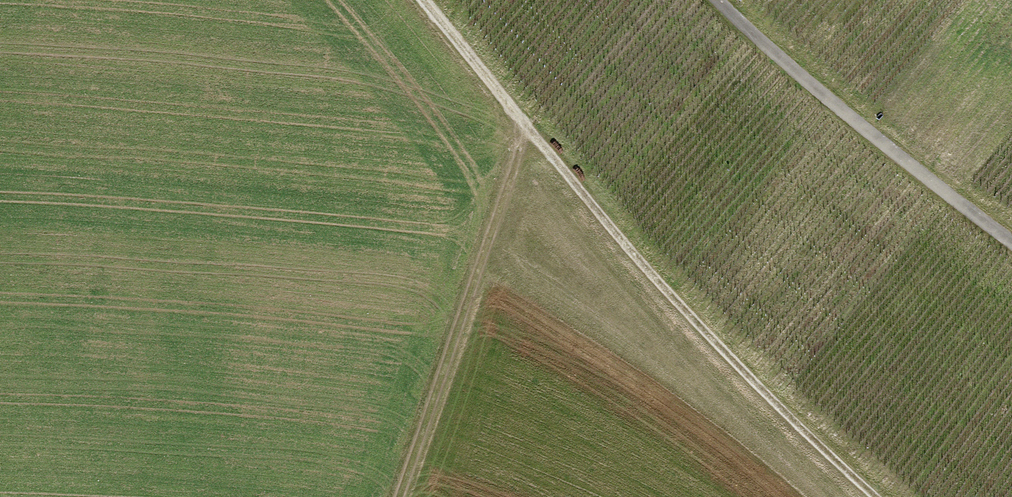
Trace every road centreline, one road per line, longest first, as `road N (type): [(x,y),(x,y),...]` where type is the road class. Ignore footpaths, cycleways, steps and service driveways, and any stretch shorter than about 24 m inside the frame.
road 1 (track): [(419,0),(656,278),(876,496)]
road 2 (track): [(405,496),(526,128)]
road 3 (track): [(1011,245),(850,127),(726,0)]

